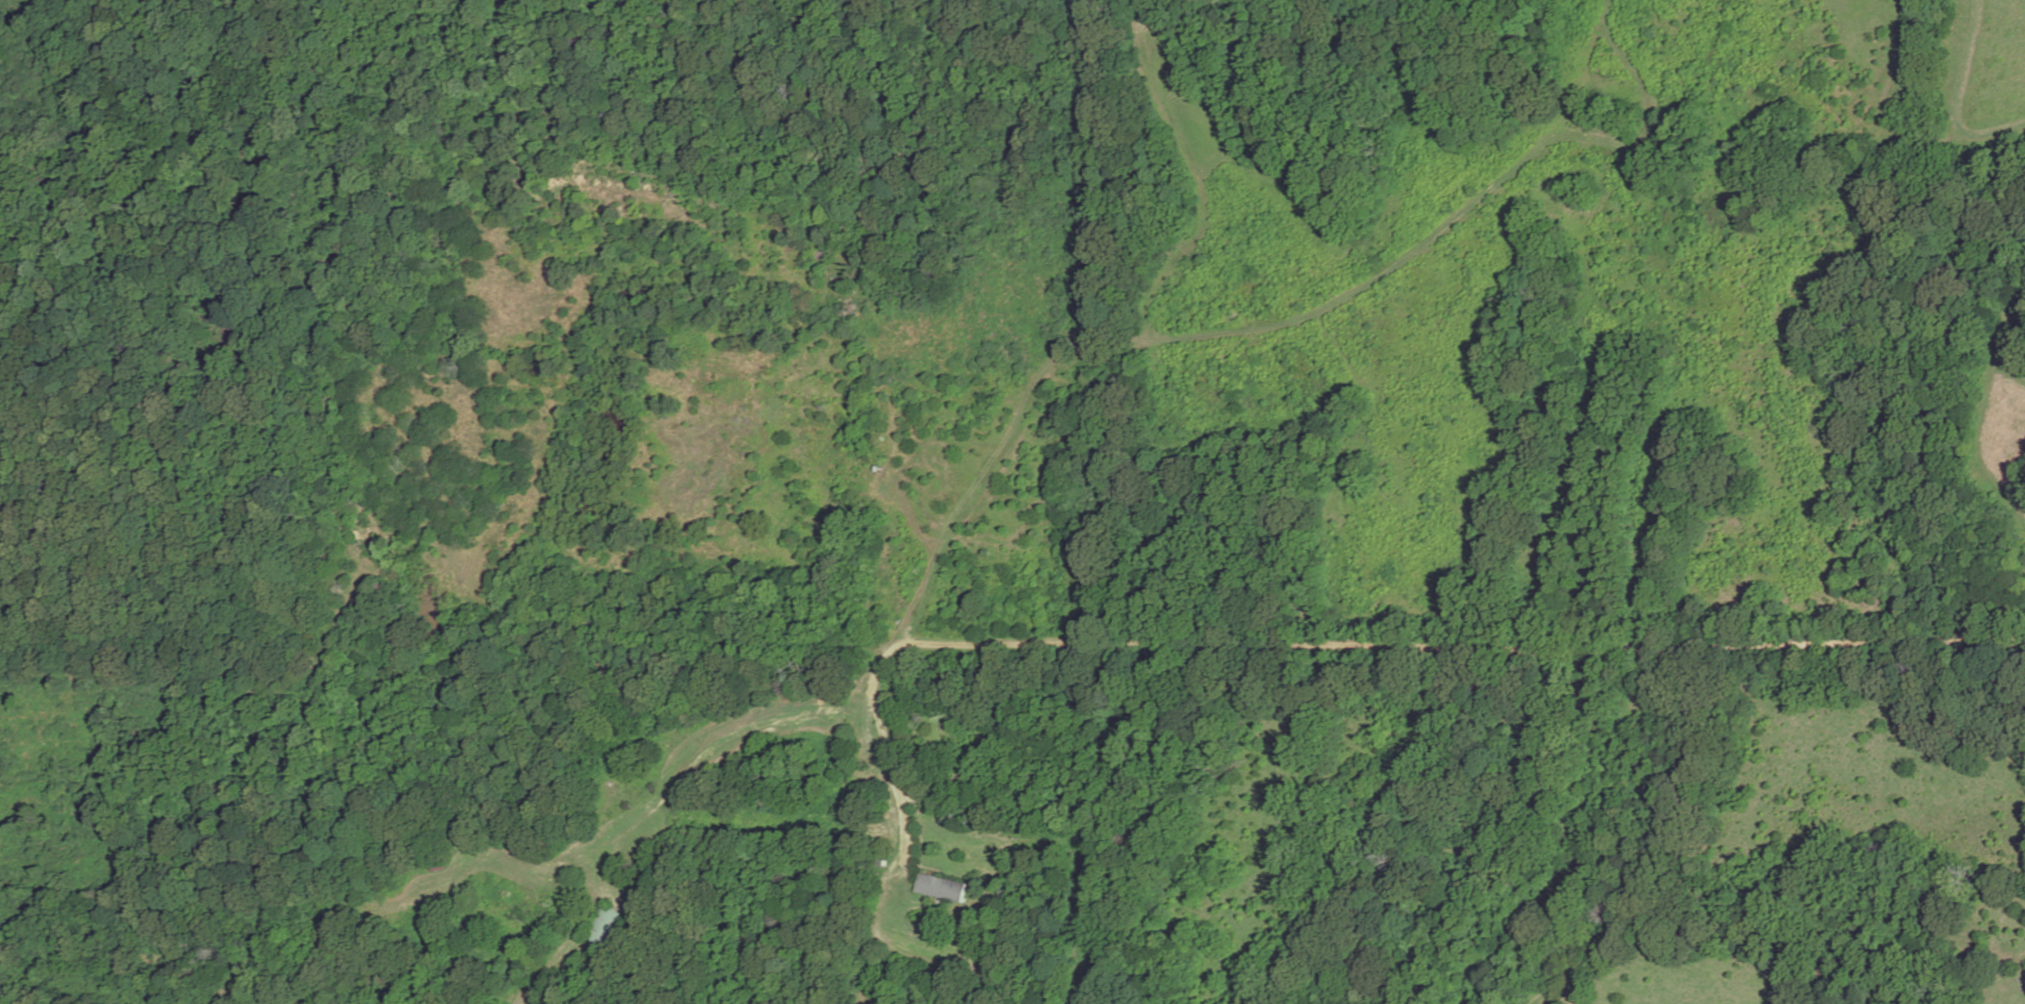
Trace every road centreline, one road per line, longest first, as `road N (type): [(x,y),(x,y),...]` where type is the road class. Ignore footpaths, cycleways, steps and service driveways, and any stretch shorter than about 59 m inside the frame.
road 1 (track): [(877,711),(803,717),(724,746),(671,798),(622,899)]
road 2 (track): [(664,810),(615,857),(567,947),(522,1003)]

